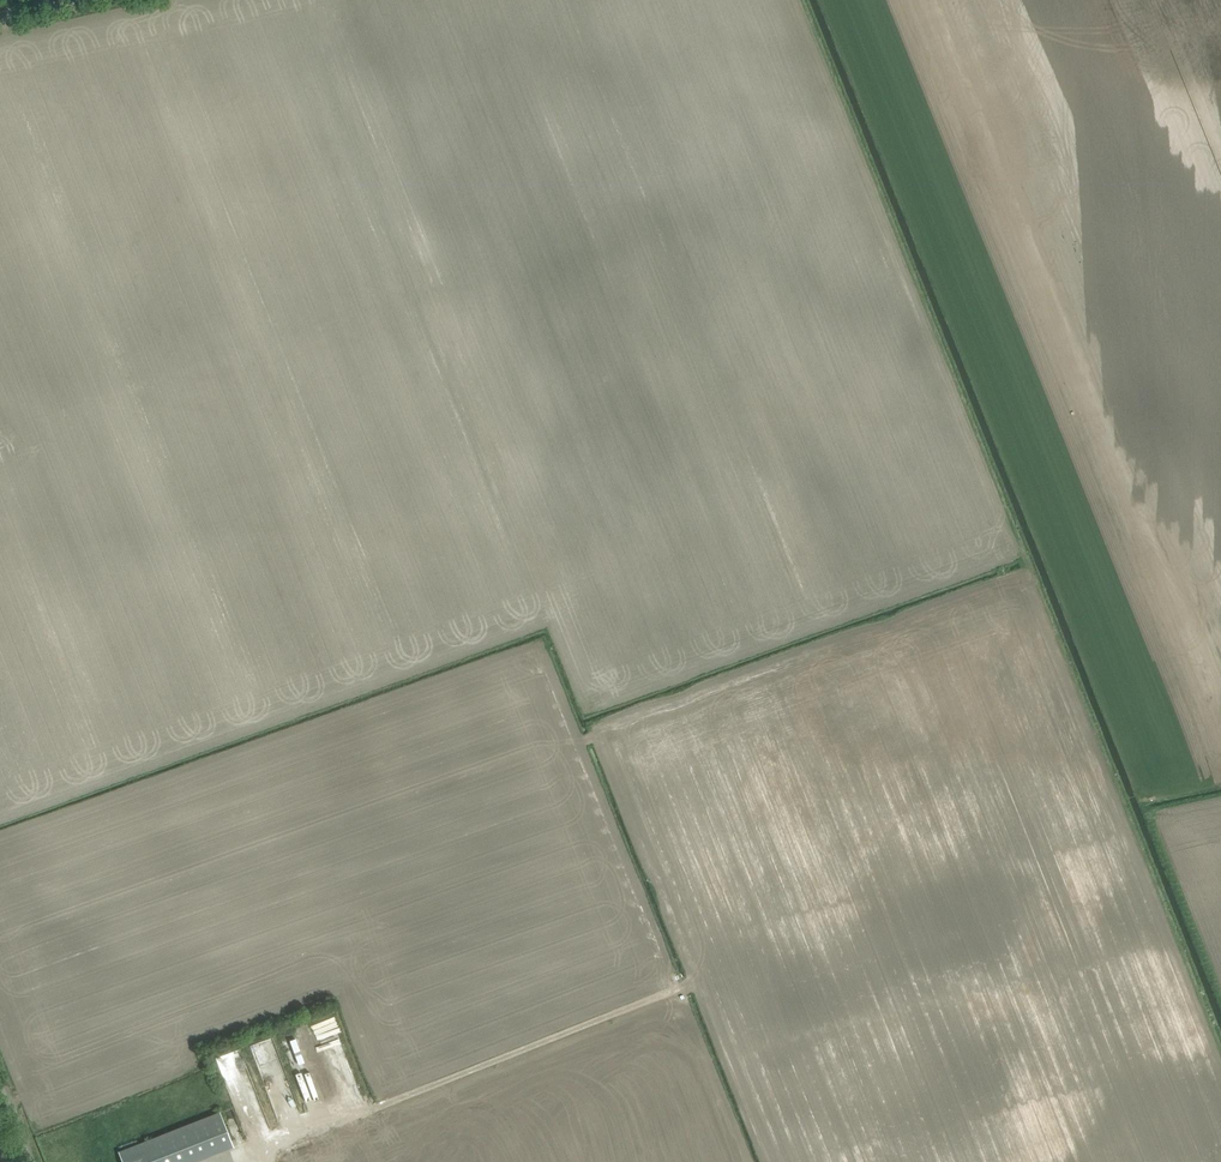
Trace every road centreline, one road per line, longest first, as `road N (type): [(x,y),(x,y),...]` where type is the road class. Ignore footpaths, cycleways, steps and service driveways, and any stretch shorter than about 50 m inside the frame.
road 1 (track): [(698,975),(681,990),(241,1161)]

